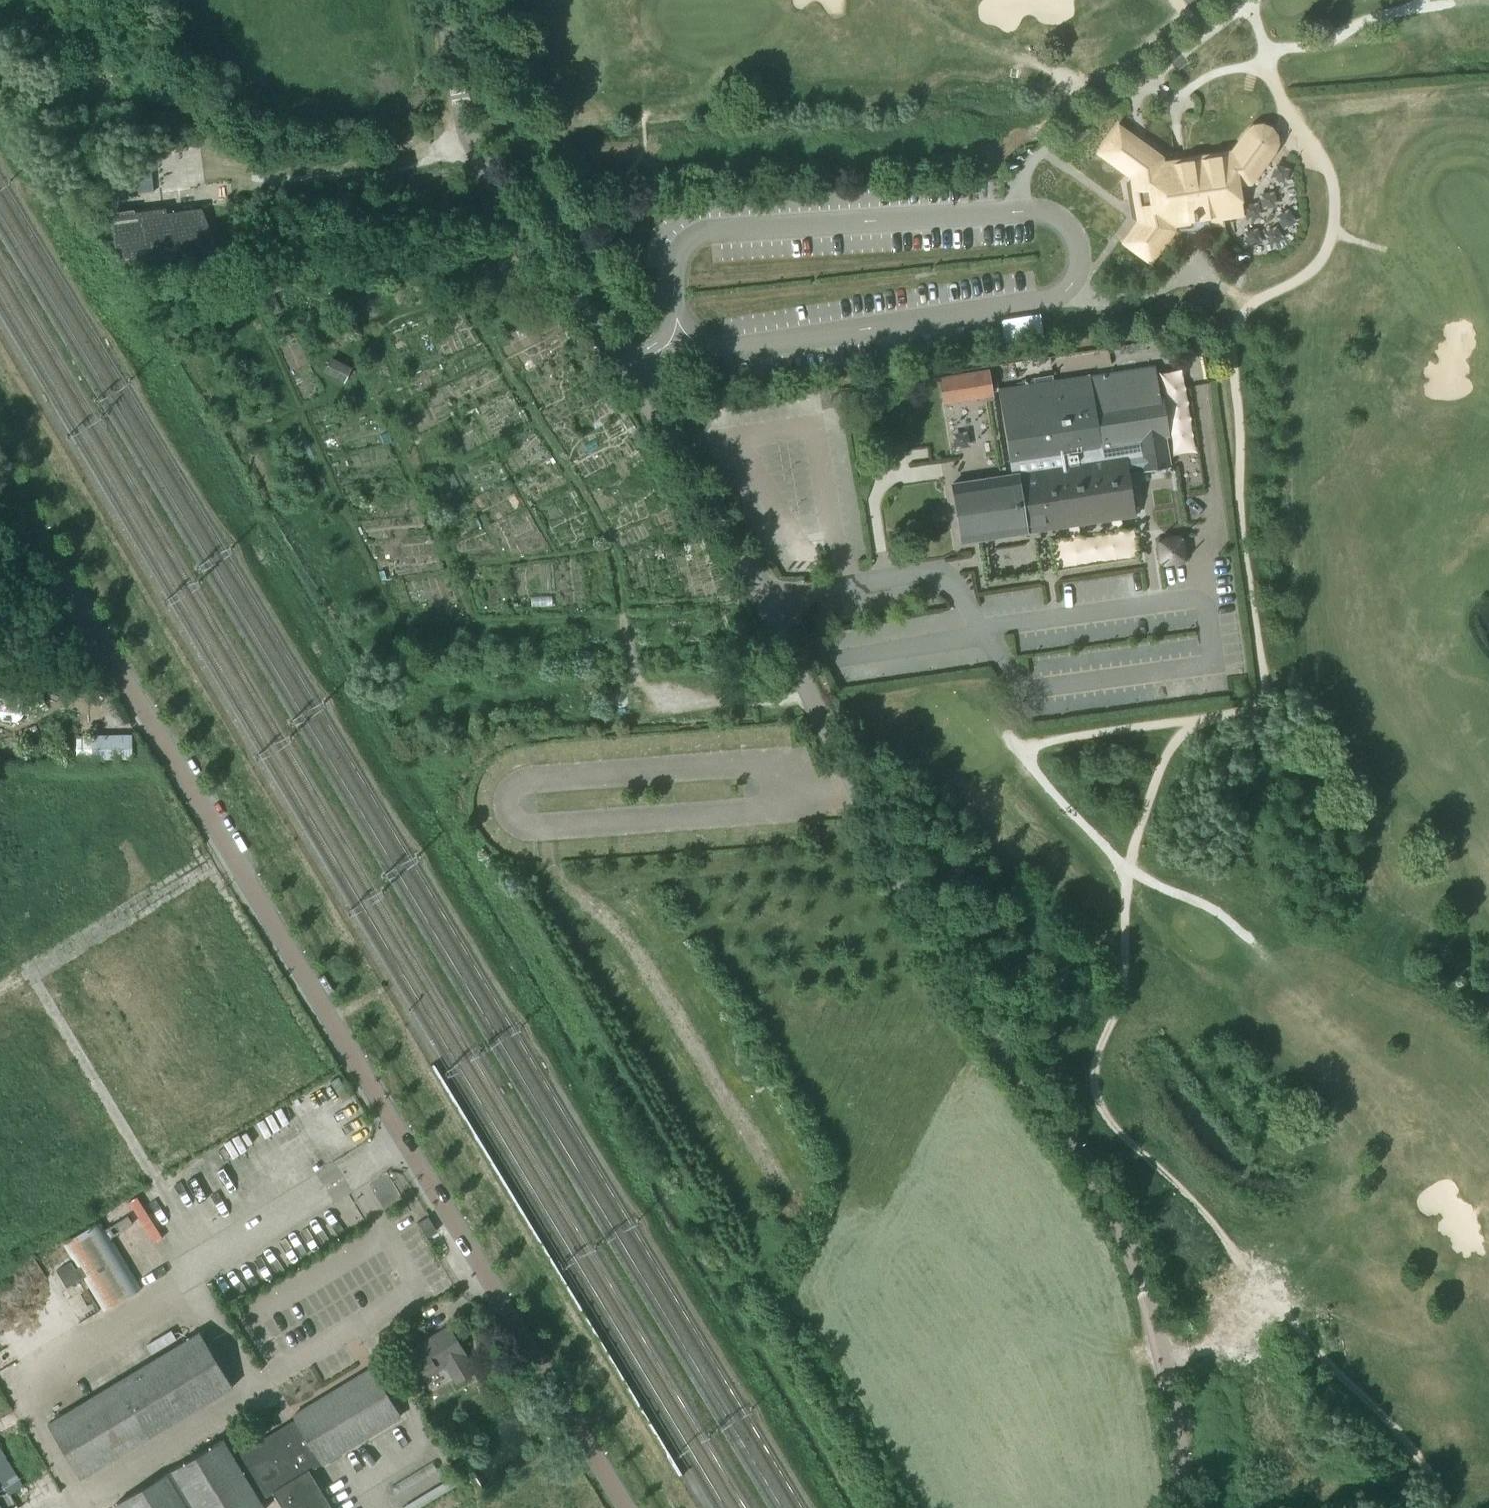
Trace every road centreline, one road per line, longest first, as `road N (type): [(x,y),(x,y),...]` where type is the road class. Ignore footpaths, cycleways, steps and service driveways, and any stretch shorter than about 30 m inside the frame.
road 1 (unclassified): [(1183,1507),(1163,1356),(1101,1186),(955,982),(740,558),(629,376),(493,178),(462,110),(441,0)]
road 2 (unclassified): [(627,1507),(0,468)]

